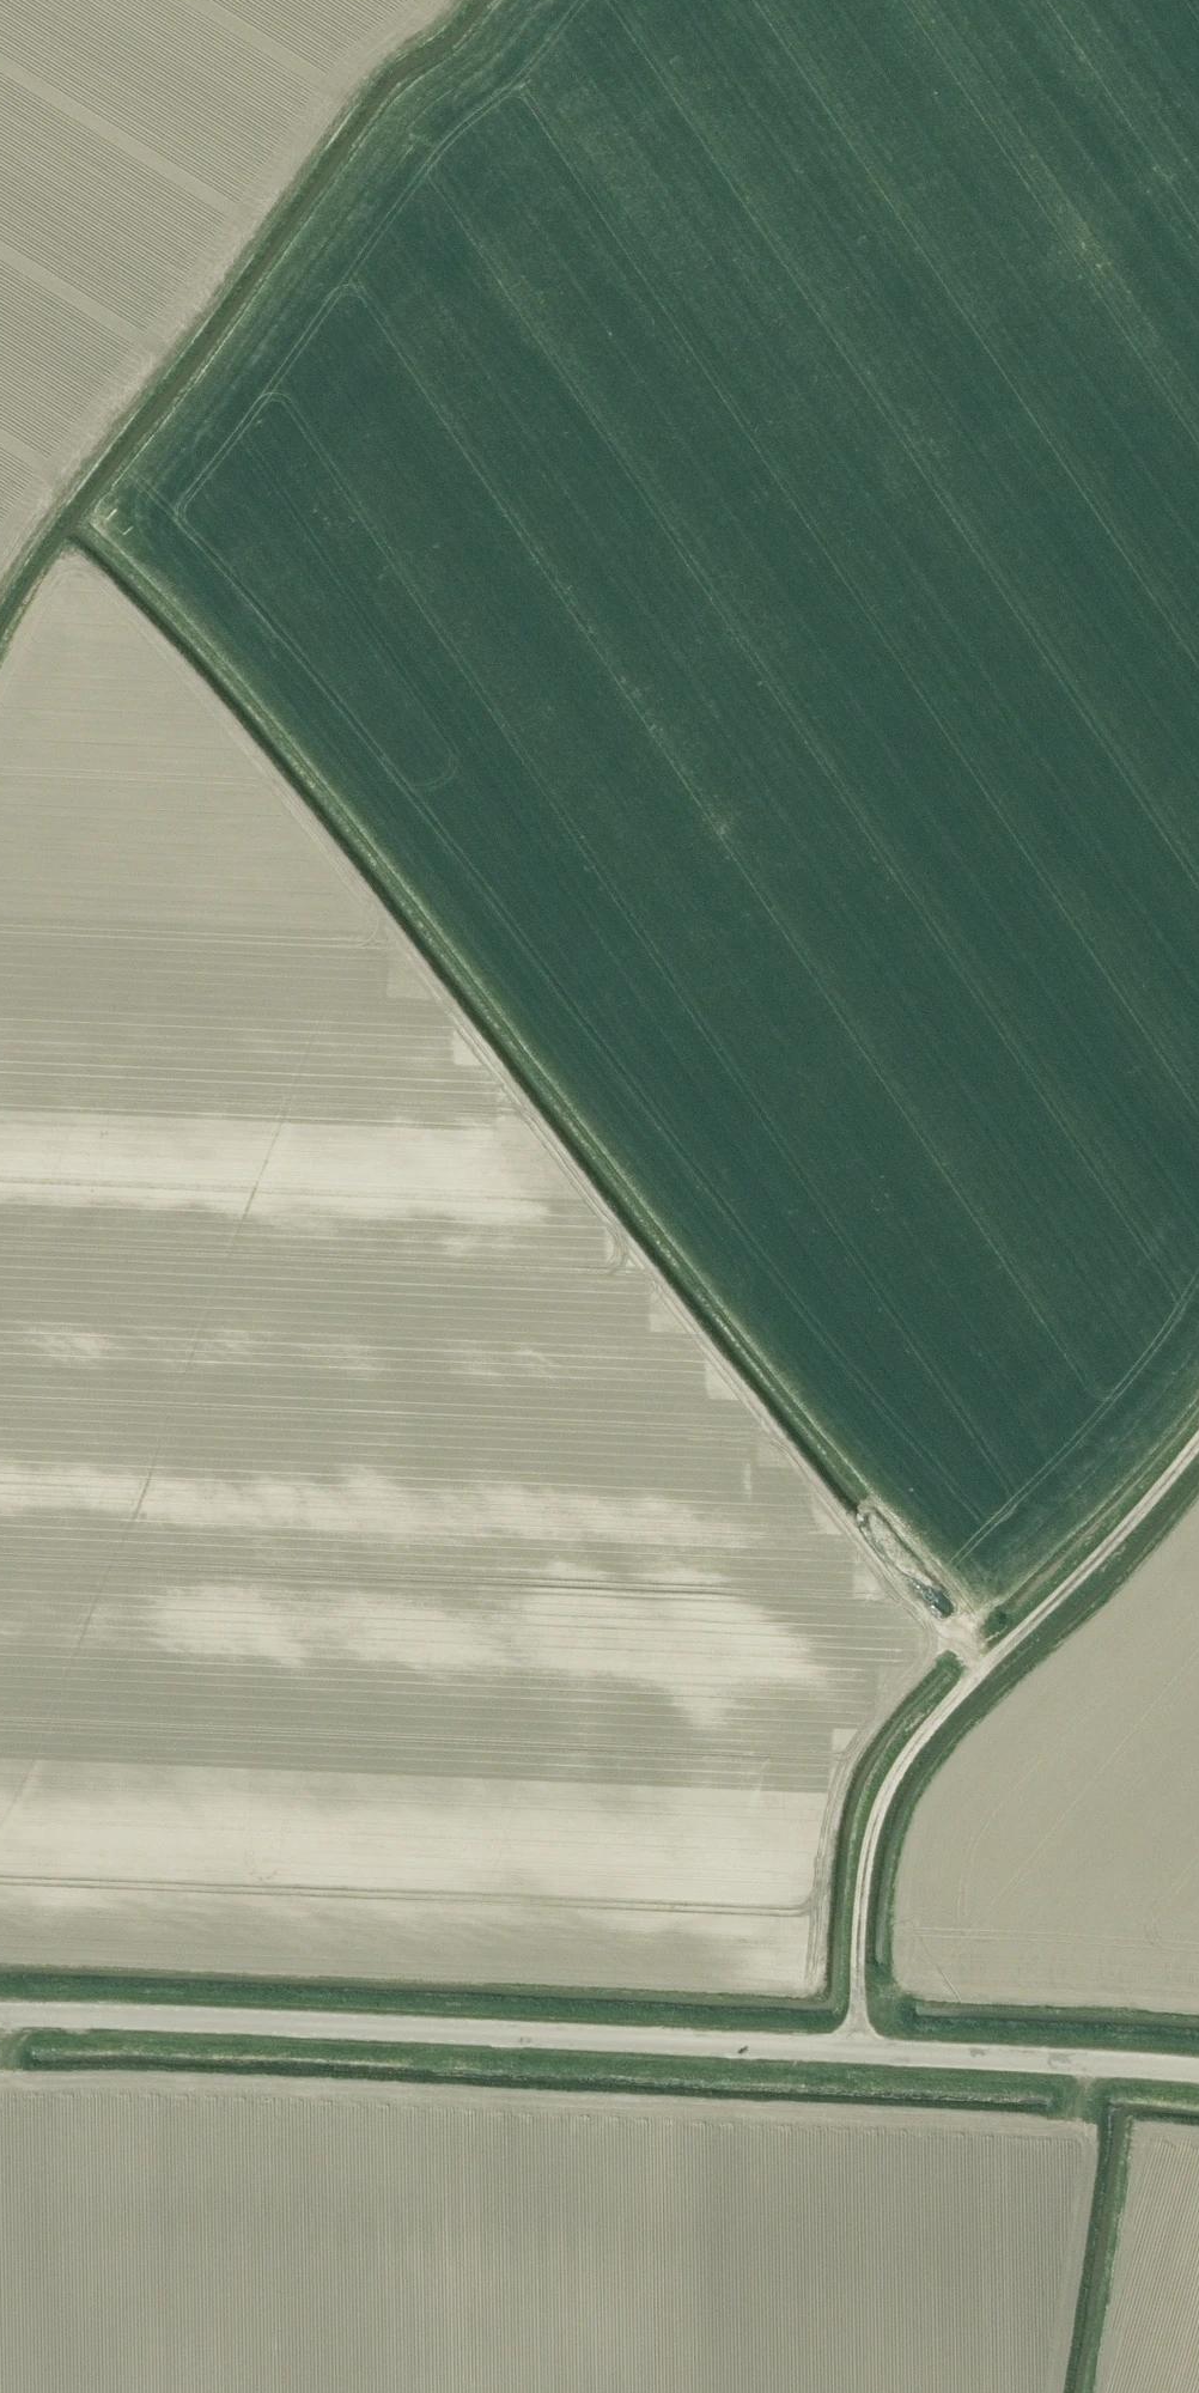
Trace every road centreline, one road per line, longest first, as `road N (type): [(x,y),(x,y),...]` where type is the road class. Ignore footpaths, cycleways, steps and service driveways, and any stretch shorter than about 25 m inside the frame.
road 1 (tertiary): [(0,2018),(854,2052)]
road 2 (track): [(854,2052),(863,1876),(878,1814),(904,1758),(939,1710),(1124,1532),(1198,1440)]
road 3 (tertiary): [(1198,2076),(854,2052)]

